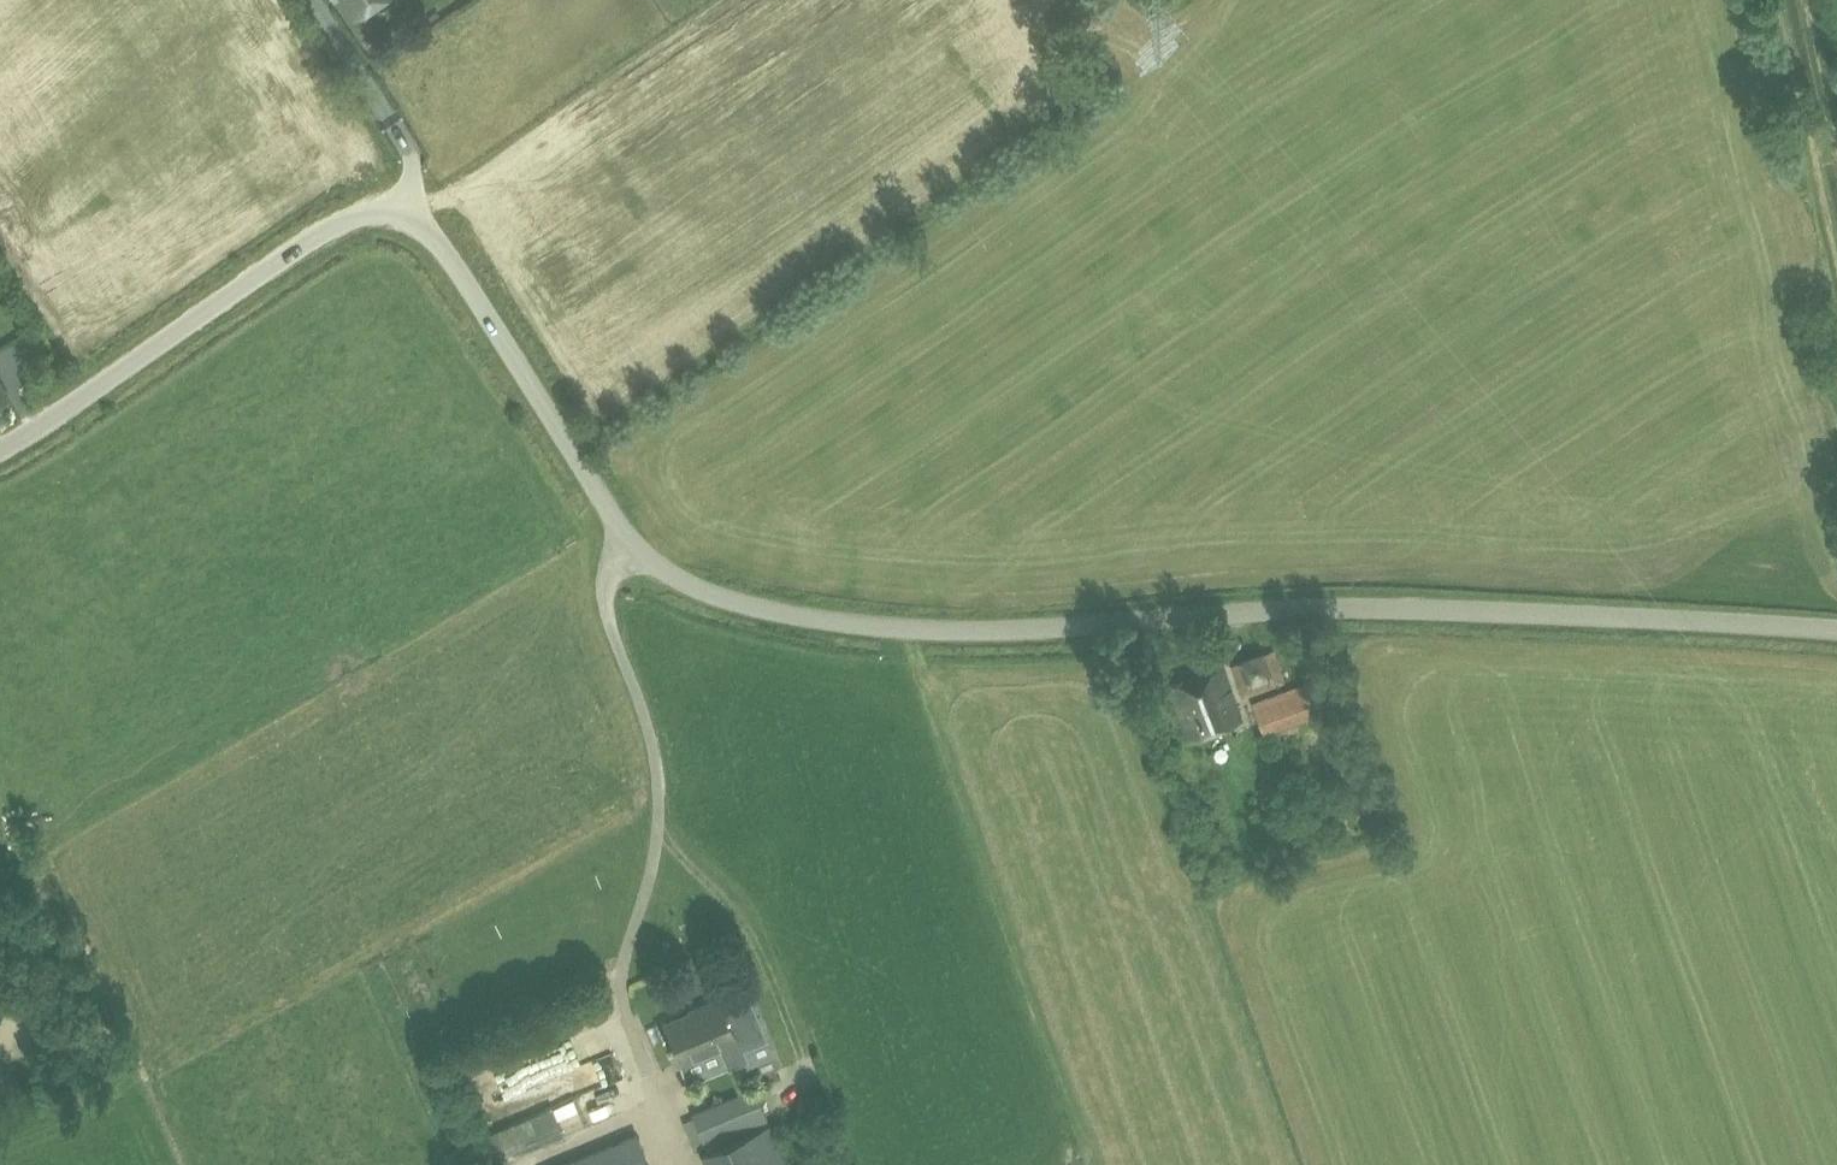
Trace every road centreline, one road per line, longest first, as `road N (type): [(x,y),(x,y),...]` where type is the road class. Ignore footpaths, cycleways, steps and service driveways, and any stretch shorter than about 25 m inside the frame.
road 1 (unclassified): [(1836,631),(1324,608),(899,632),(729,602),(646,561),(624,538),(434,235),(395,209),(329,229),(24,444),(0,450)]
road 2 (track): [(657,831),(744,925),(805,1073),(774,1097)]

